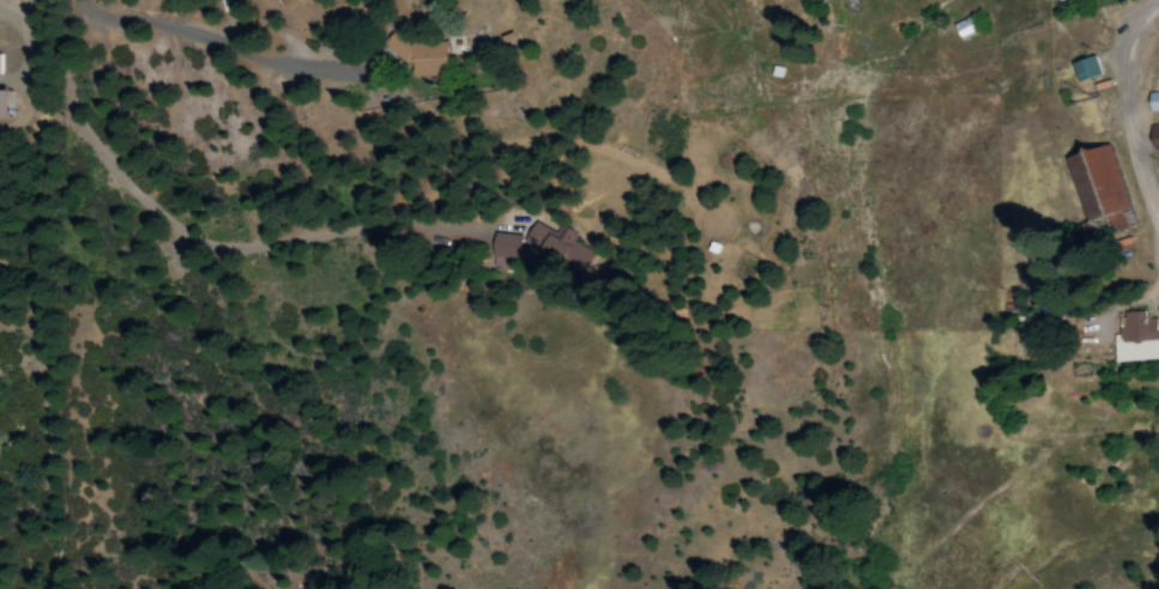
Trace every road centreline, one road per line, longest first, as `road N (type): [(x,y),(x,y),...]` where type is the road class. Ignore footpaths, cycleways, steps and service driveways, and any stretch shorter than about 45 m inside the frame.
road 1 (residential): [(555,110),(481,146),(400,142),(334,102),(271,95),(76,101)]
road 2 (residential): [(78,0),(74,79),(83,121),(139,189),(189,226)]
road 3 (residential): [(1158,217),(1137,147),(1130,81),(1141,25),(1158,5)]
road 4 (residential): [(425,145),(429,304)]

